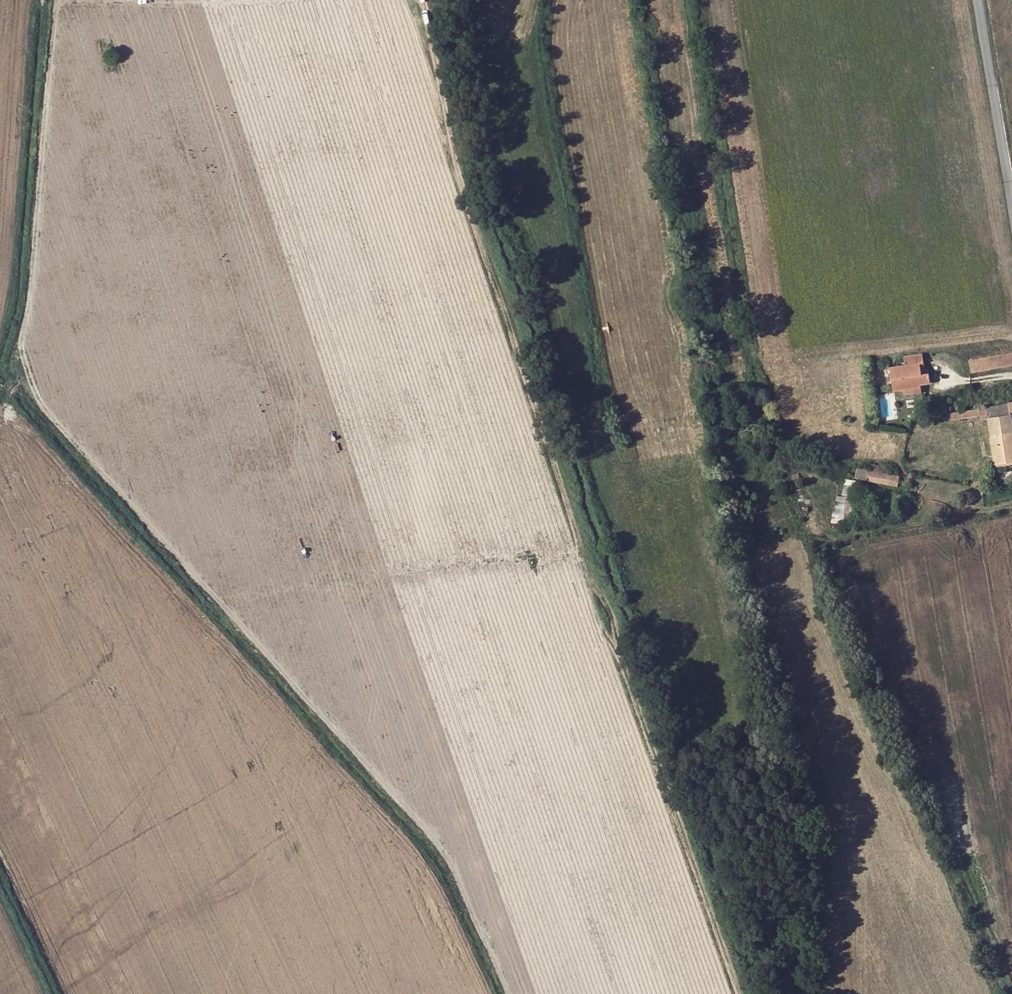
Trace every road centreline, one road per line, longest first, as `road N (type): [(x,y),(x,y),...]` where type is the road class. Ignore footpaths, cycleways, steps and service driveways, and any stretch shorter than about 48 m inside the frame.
road 1 (residential): [(973,0),(1011,230)]

